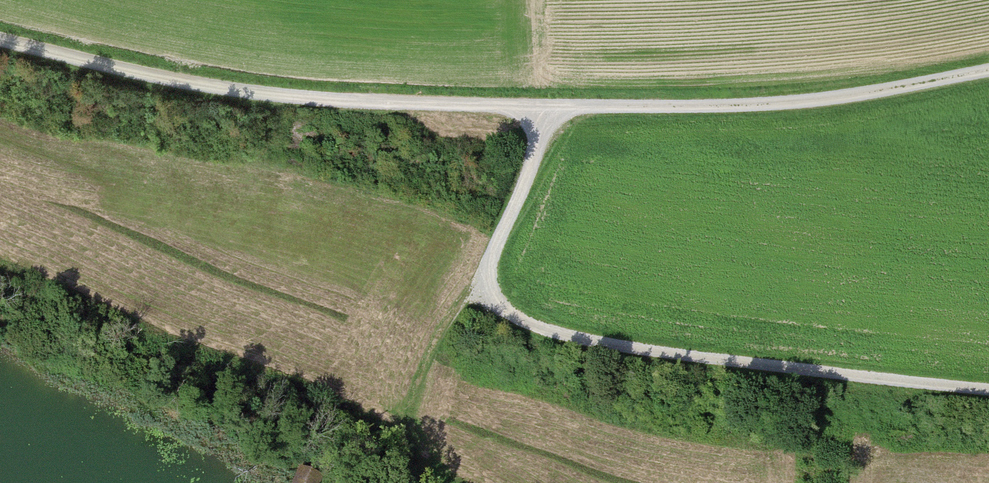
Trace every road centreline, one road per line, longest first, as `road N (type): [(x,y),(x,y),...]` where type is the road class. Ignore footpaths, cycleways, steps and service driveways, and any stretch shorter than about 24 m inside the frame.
road 1 (track): [(988,71),(730,106),(376,104),(218,89),(0,39)]
road 2 (track): [(988,389),(675,354),(528,324),(491,296),(482,278),(540,144),(541,105)]
road 3 (track): [(482,278),(404,422)]

